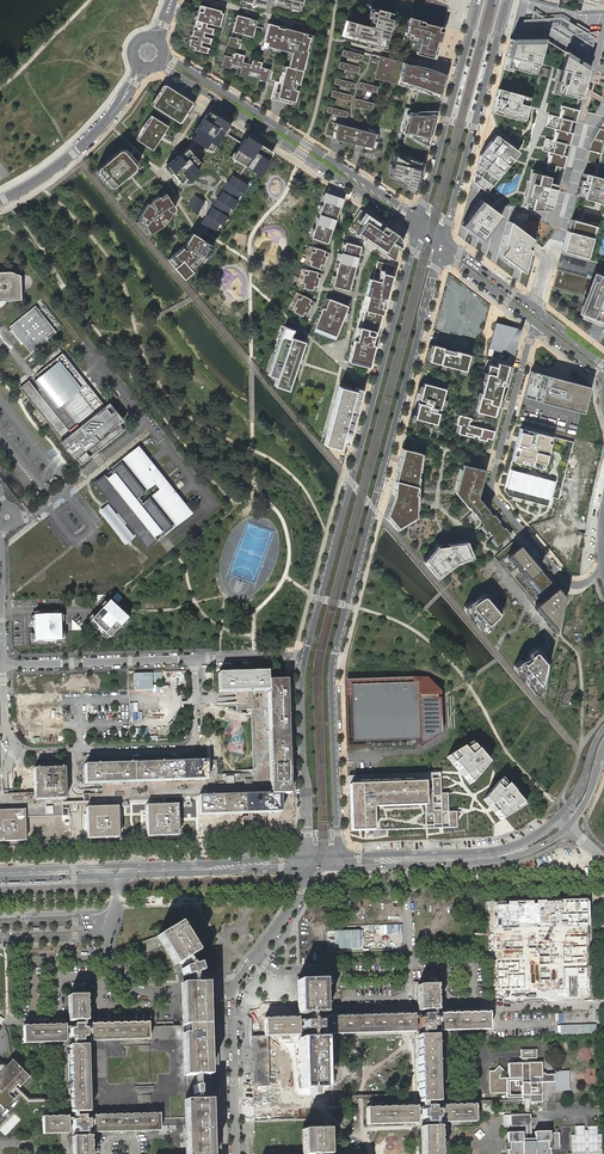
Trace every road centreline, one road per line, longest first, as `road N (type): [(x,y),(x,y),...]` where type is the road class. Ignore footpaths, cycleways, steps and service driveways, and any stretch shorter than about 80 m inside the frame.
road 1 (residential): [(339,856),(333,662),(441,251)]
road 2 (residential): [(417,232),(304,659)]
road 3 (unclassified): [(215,660),(196,675),(192,746),(64,755),(16,748),(6,723),(3,663)]
road 4 (residential): [(603,571),(579,584),(565,580),(492,490),(539,326)]
road 5 (residential): [(156,66),(417,232)]
road 6 (residential): [(419,221),(164,50)]
road 7 (residential): [(443,240),(507,0)]
road 8 (residential): [(114,969),(58,981),(64,1153)]
road 9 (residential): [(478,0),(419,221)]
road 10 (unclassified): [(215,660),(3,663)]
road 11 (tertiary): [(0,202),(74,154),(143,67)]
road 12 (residential): [(304,659),(309,857)]
road 13 (residential): [(230,992),(236,1153)]
road 14 (residential): [(408,969),(280,972),(257,957)]
road 15 (residential): [(447,1153),(443,1009)]
road 16 (residential): [(603,1004),(474,1008)]
road 17 (residential): [(114,969),(140,991),(230,992)]
road 18 (residential): [(441,251),(539,326)]

